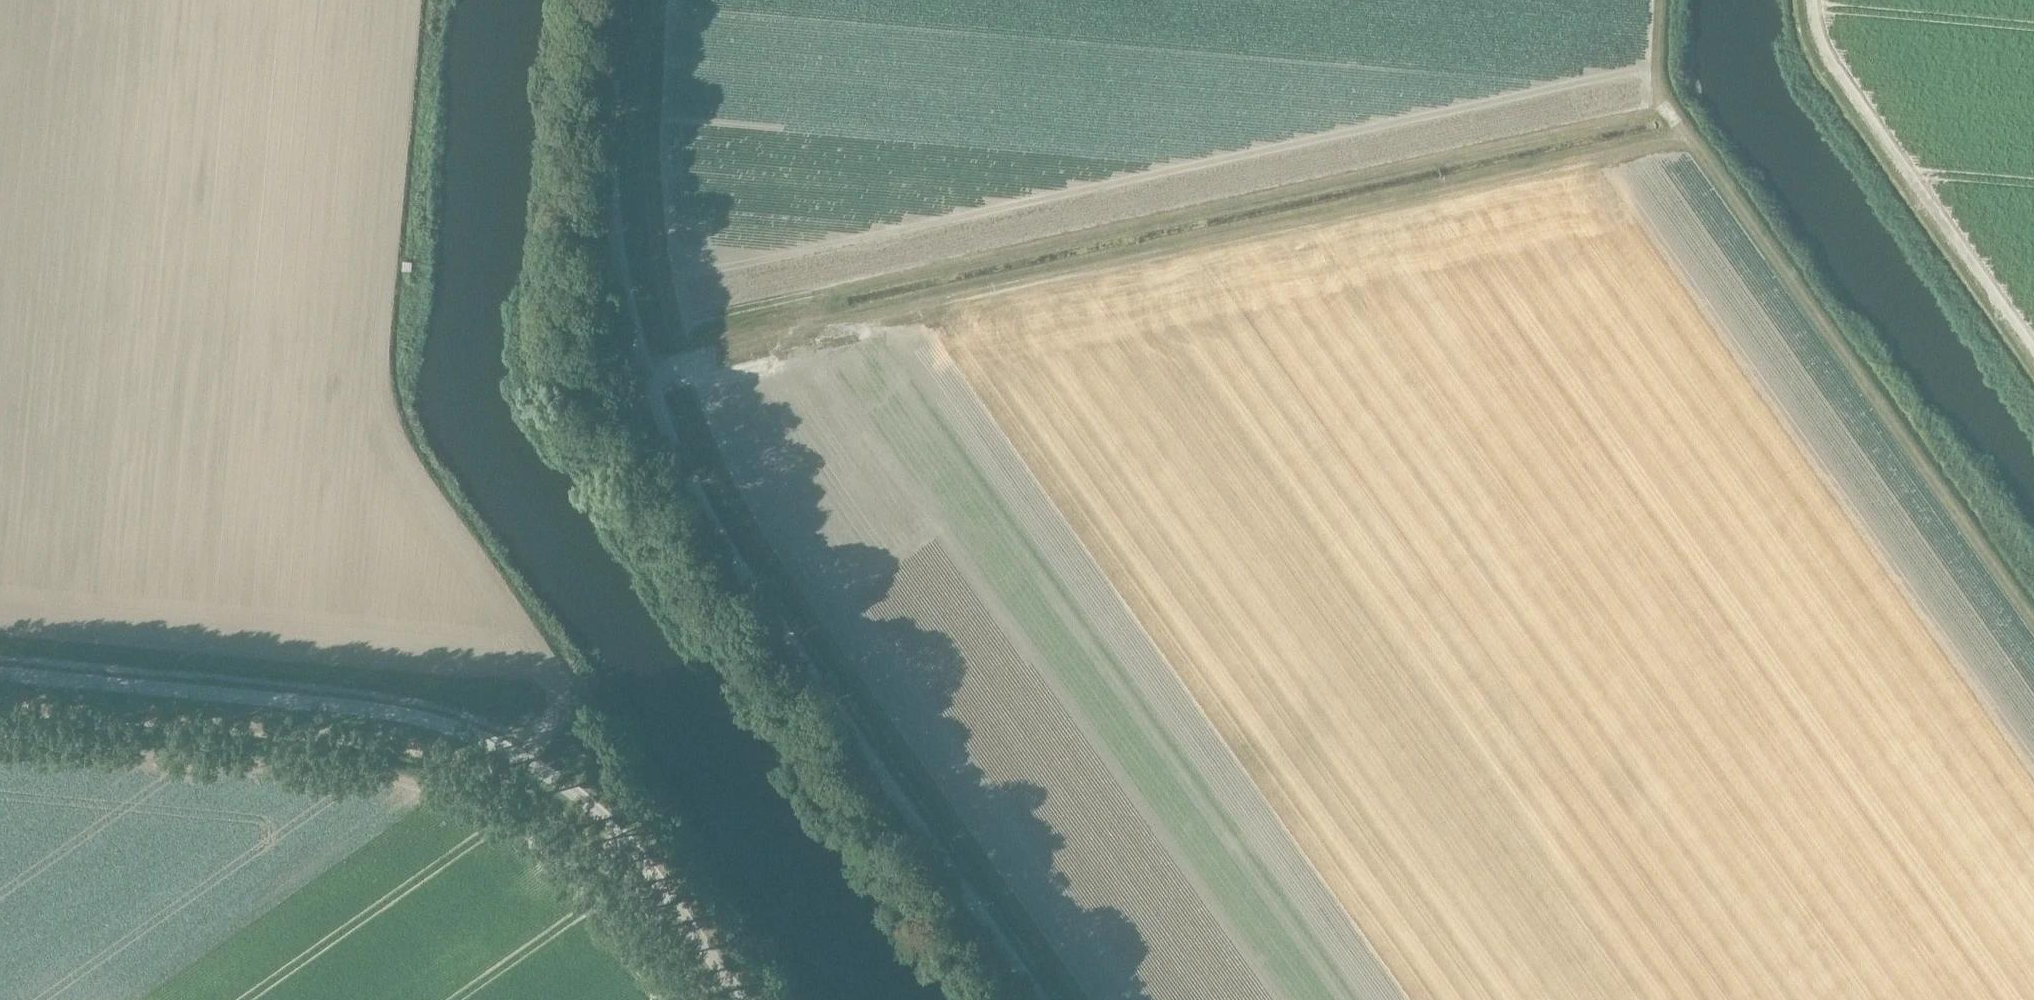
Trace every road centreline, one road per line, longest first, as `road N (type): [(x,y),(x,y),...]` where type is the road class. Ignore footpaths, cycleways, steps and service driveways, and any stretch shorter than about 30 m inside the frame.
road 1 (unclassified): [(735,999),(579,804),(544,774),(464,732),(389,712),(0,676)]

